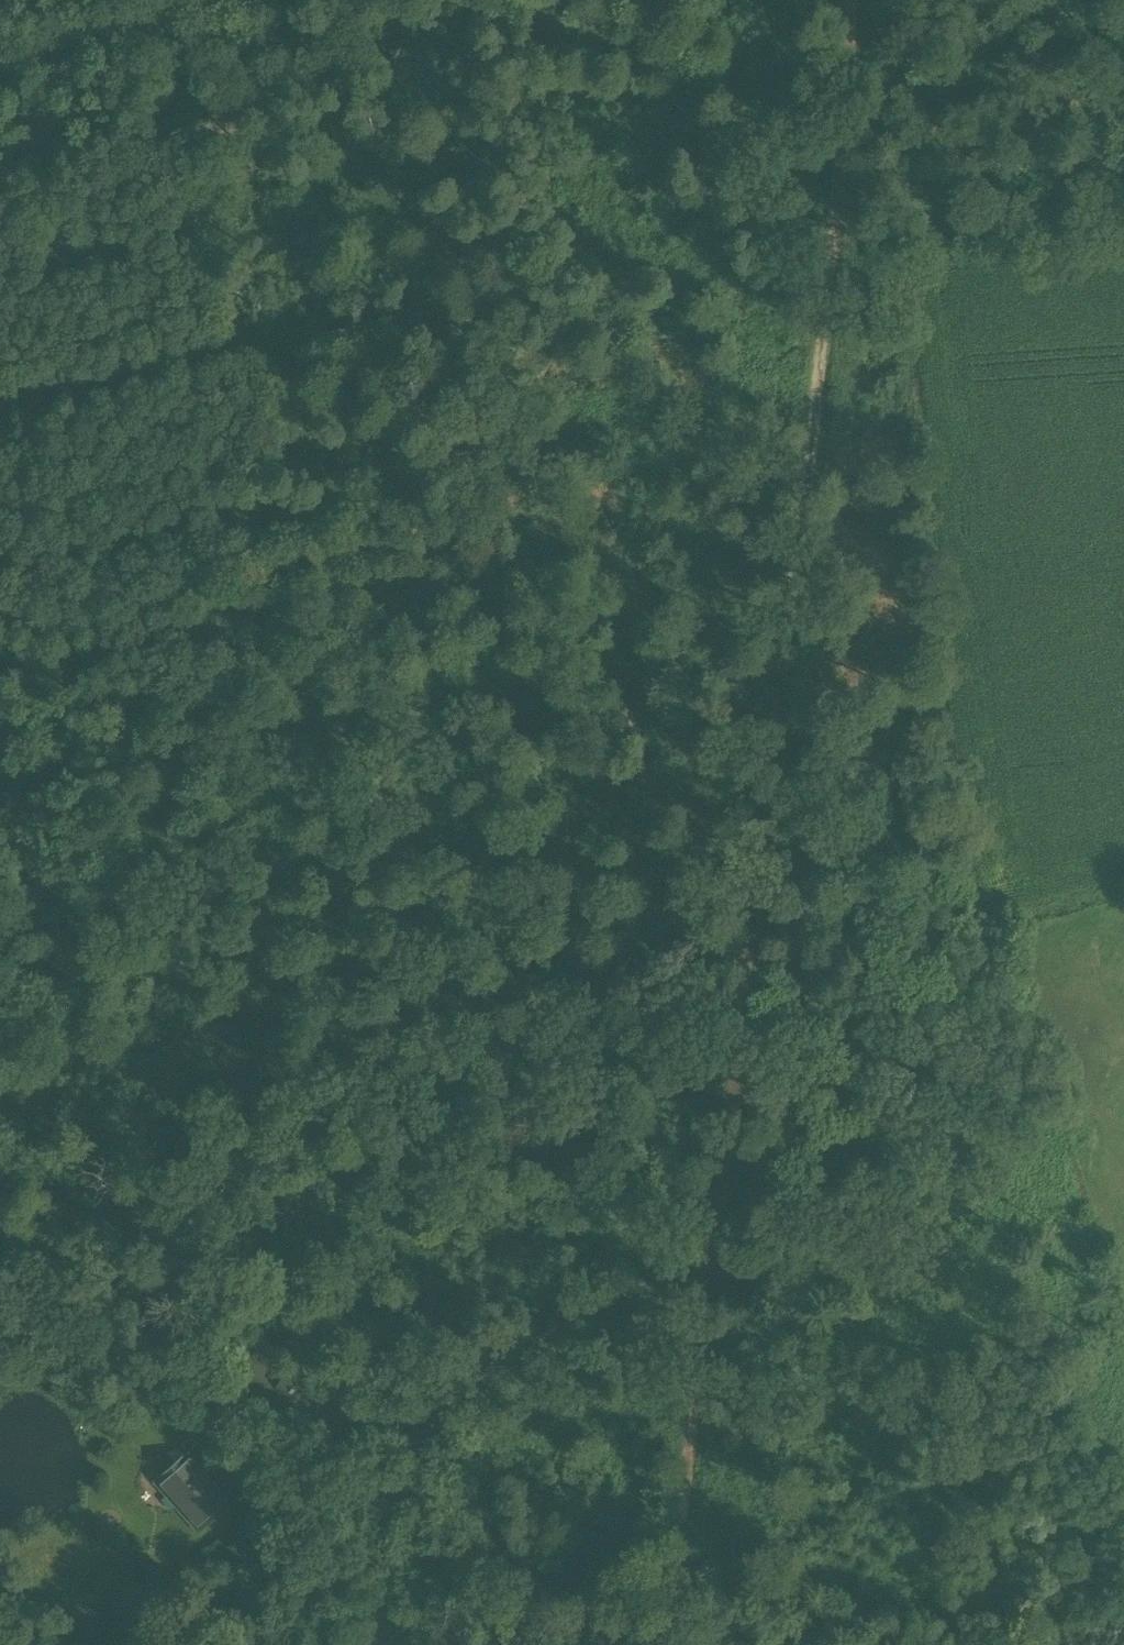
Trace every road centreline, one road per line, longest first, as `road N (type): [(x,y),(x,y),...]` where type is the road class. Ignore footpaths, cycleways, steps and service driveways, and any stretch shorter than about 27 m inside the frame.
road 1 (track): [(860,0),(704,1381),(676,1560),(689,1644)]
road 2 (track): [(1123,212),(834,230)]
road 3 (track): [(0,55),(198,0)]

